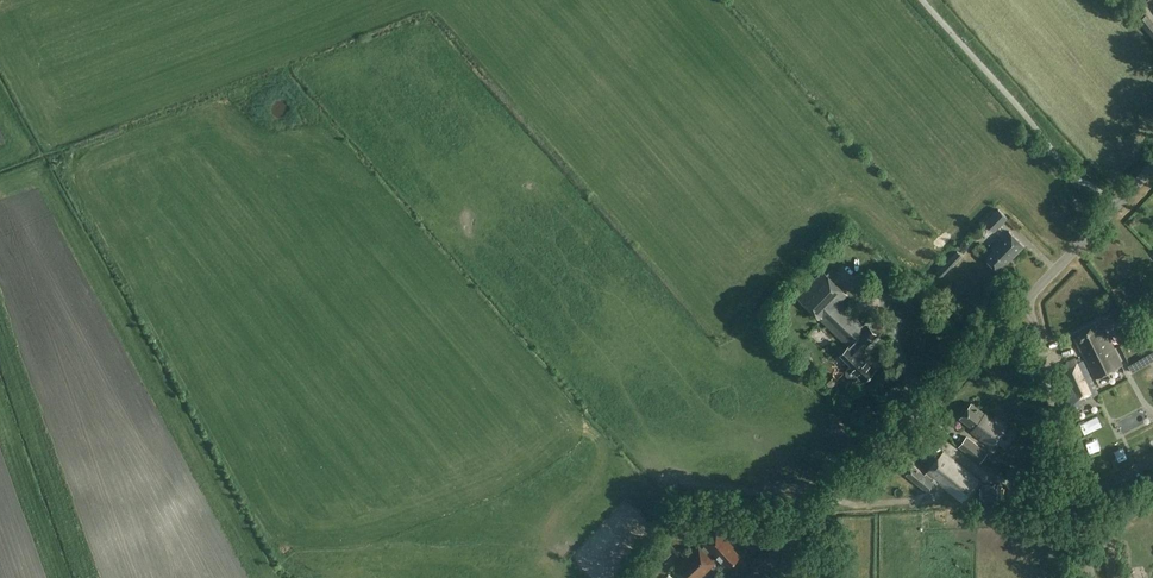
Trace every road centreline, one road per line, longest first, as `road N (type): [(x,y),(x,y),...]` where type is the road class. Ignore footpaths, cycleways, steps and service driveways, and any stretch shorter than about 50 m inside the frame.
road 1 (unclassified): [(755,577),(1021,304)]
road 2 (unclassified): [(1092,577),(1034,322),(1021,304)]
road 3 (unclassified): [(1021,304),(1152,166)]

